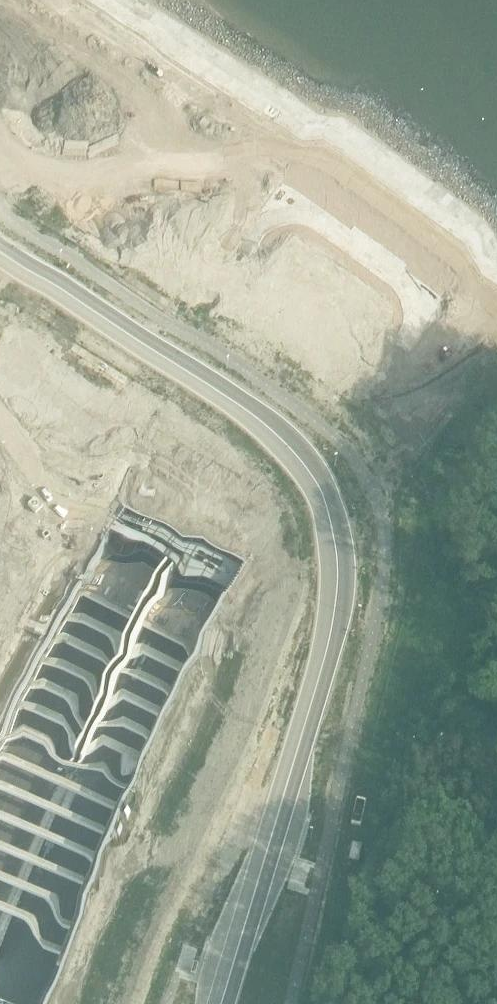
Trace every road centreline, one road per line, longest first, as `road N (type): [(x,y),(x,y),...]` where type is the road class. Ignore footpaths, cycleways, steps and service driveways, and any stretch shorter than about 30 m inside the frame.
road 1 (motorway): [(10,1003),(86,818),(190,603),(293,411),(444,169),(496,99)]
road 2 (motorway): [(496,6),(389,145),(243,373),(0,840)]
road 3 (secondary): [(220,1003),(330,640),(340,586),(325,504)]
road 4 (secondary): [(0,252),(258,425),(301,463),(325,504)]

